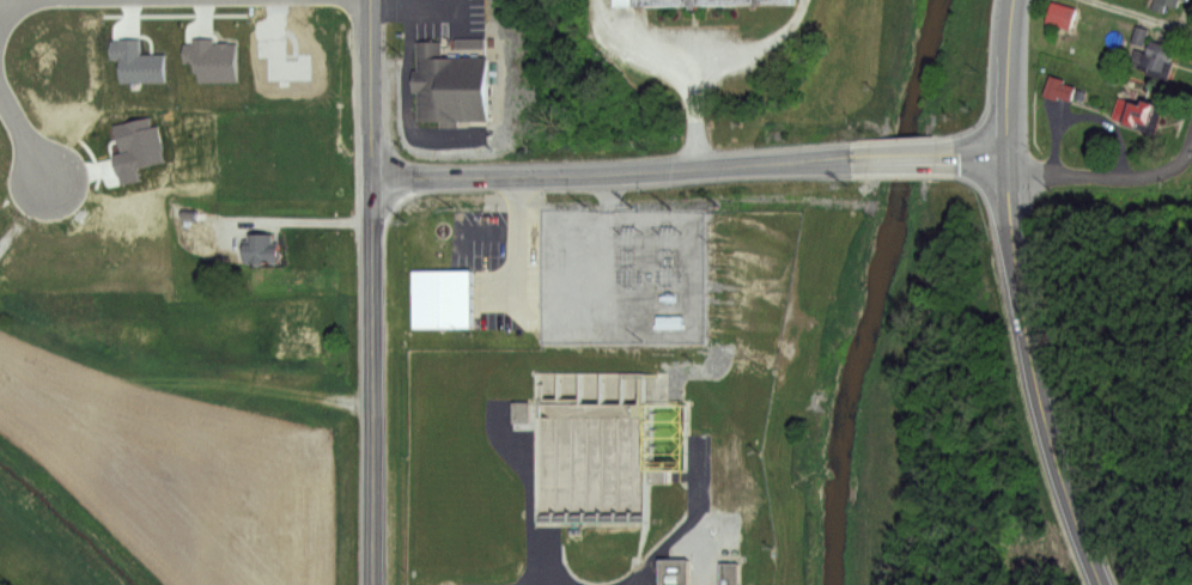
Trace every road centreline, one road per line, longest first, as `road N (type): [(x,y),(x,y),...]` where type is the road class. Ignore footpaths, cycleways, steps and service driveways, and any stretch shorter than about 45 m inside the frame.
road 1 (secondary): [(375,173),(841,157)]
road 2 (primary): [(1099,584),(1039,390),(1010,154)]
road 3 (secondary): [(375,584),(375,173)]
road 4 (residential): [(1010,154),(1137,178),(1190,152)]
road 5 (secondary): [(375,173),(372,0)]
road 6 (primary): [(1010,154),(1018,0)]

